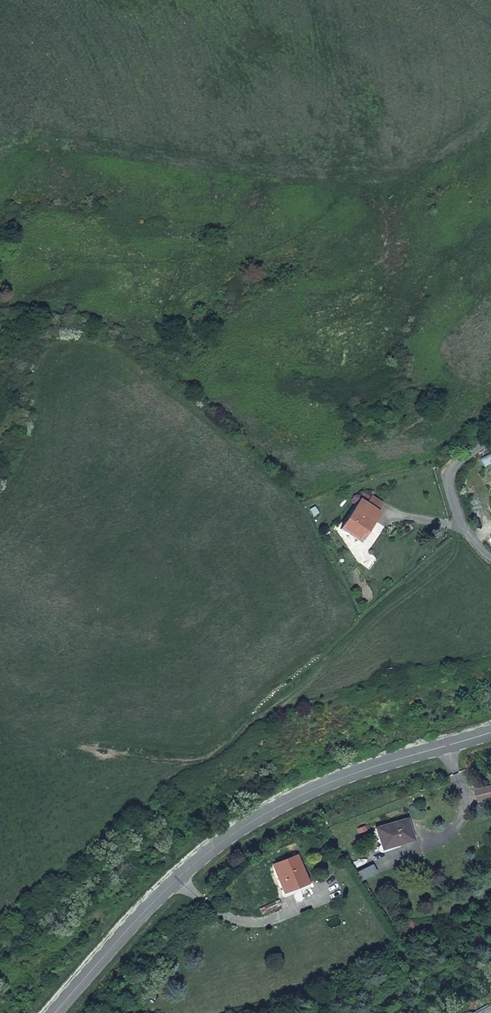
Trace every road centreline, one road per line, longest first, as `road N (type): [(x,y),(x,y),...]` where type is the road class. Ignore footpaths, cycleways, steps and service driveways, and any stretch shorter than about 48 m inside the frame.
road 1 (unclassified): [(55,1012),(126,932),(229,837),(336,780),(490,732)]
road 2 (unclassified): [(490,557),(462,529),(448,481),(490,438)]

